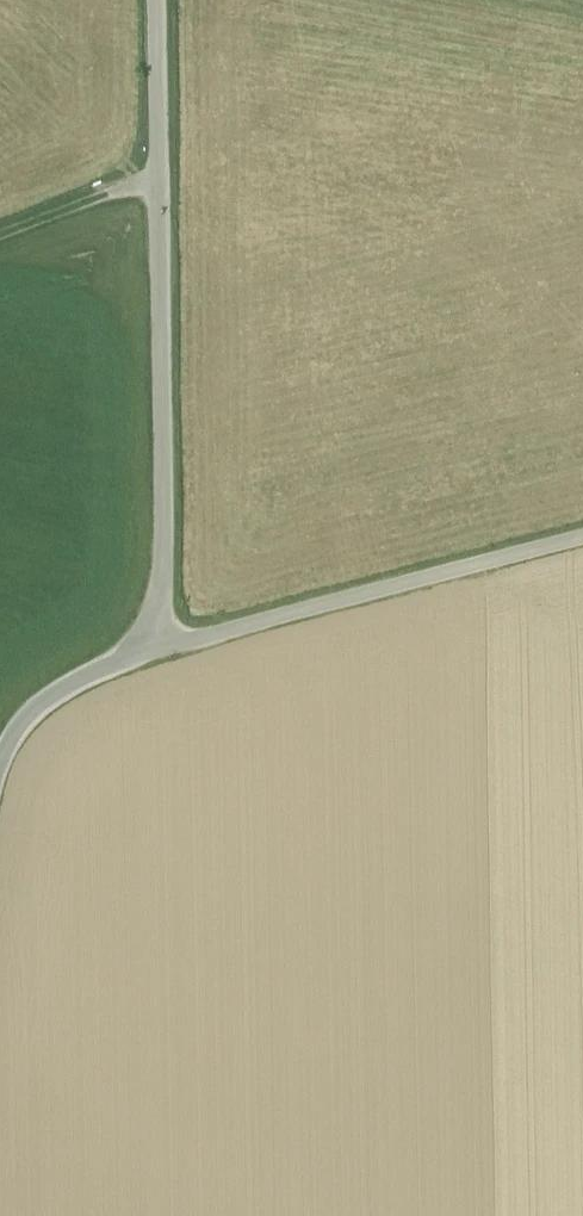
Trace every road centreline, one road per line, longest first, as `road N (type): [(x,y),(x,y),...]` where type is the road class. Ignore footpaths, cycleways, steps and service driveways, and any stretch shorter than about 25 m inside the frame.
road 1 (unclassified): [(157,0),(161,645)]
road 2 (unclassified): [(582,535),(161,645)]
road 3 (unclassified): [(161,645),(52,694),(0,758)]
road 4 (track): [(0,233),(160,172)]

